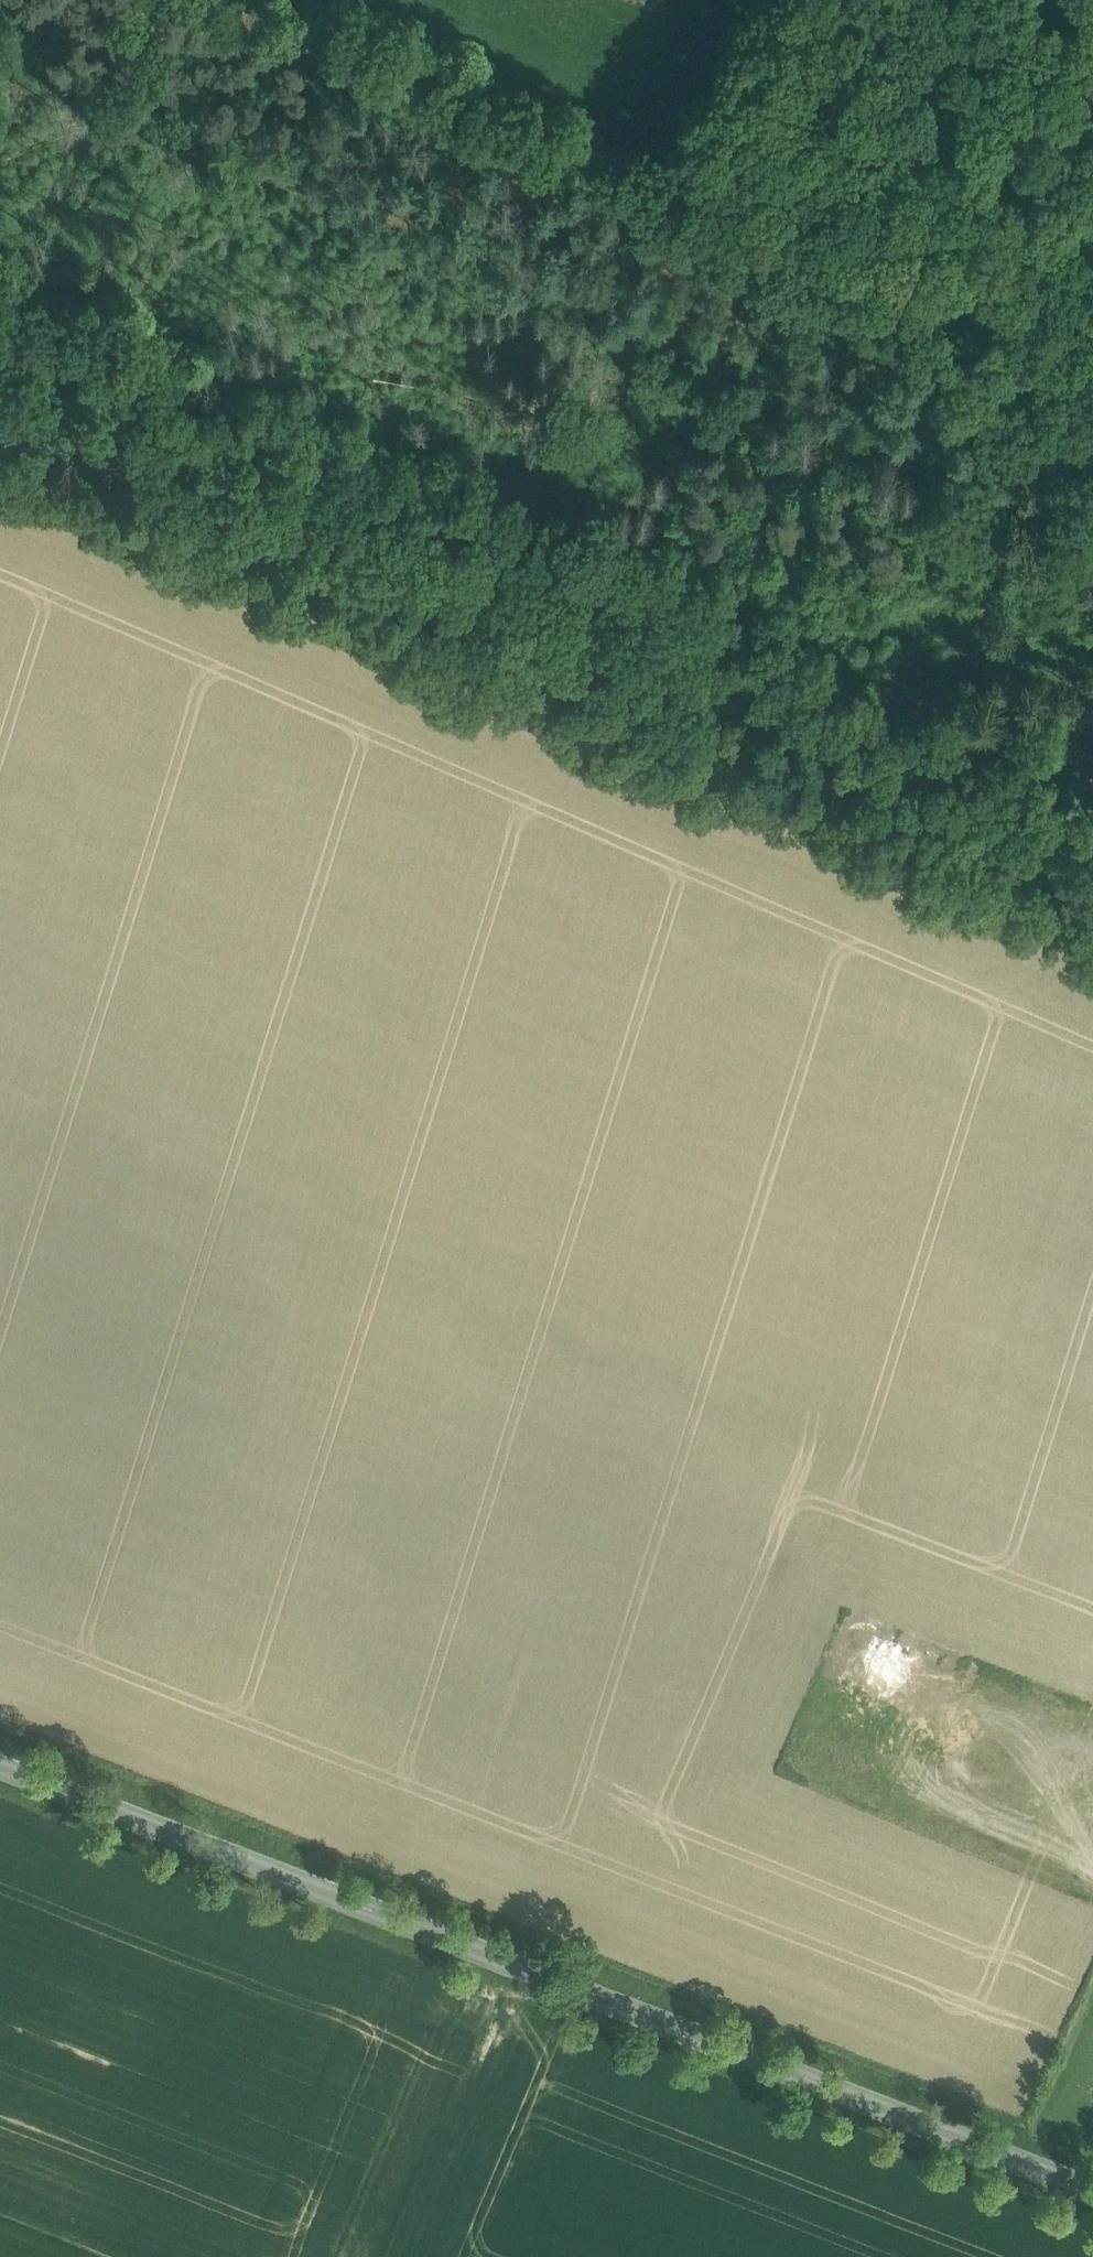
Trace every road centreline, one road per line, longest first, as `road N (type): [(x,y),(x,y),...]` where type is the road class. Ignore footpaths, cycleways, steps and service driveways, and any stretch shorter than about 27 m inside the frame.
road 1 (secondary): [(1092,2189),(0,1763)]

